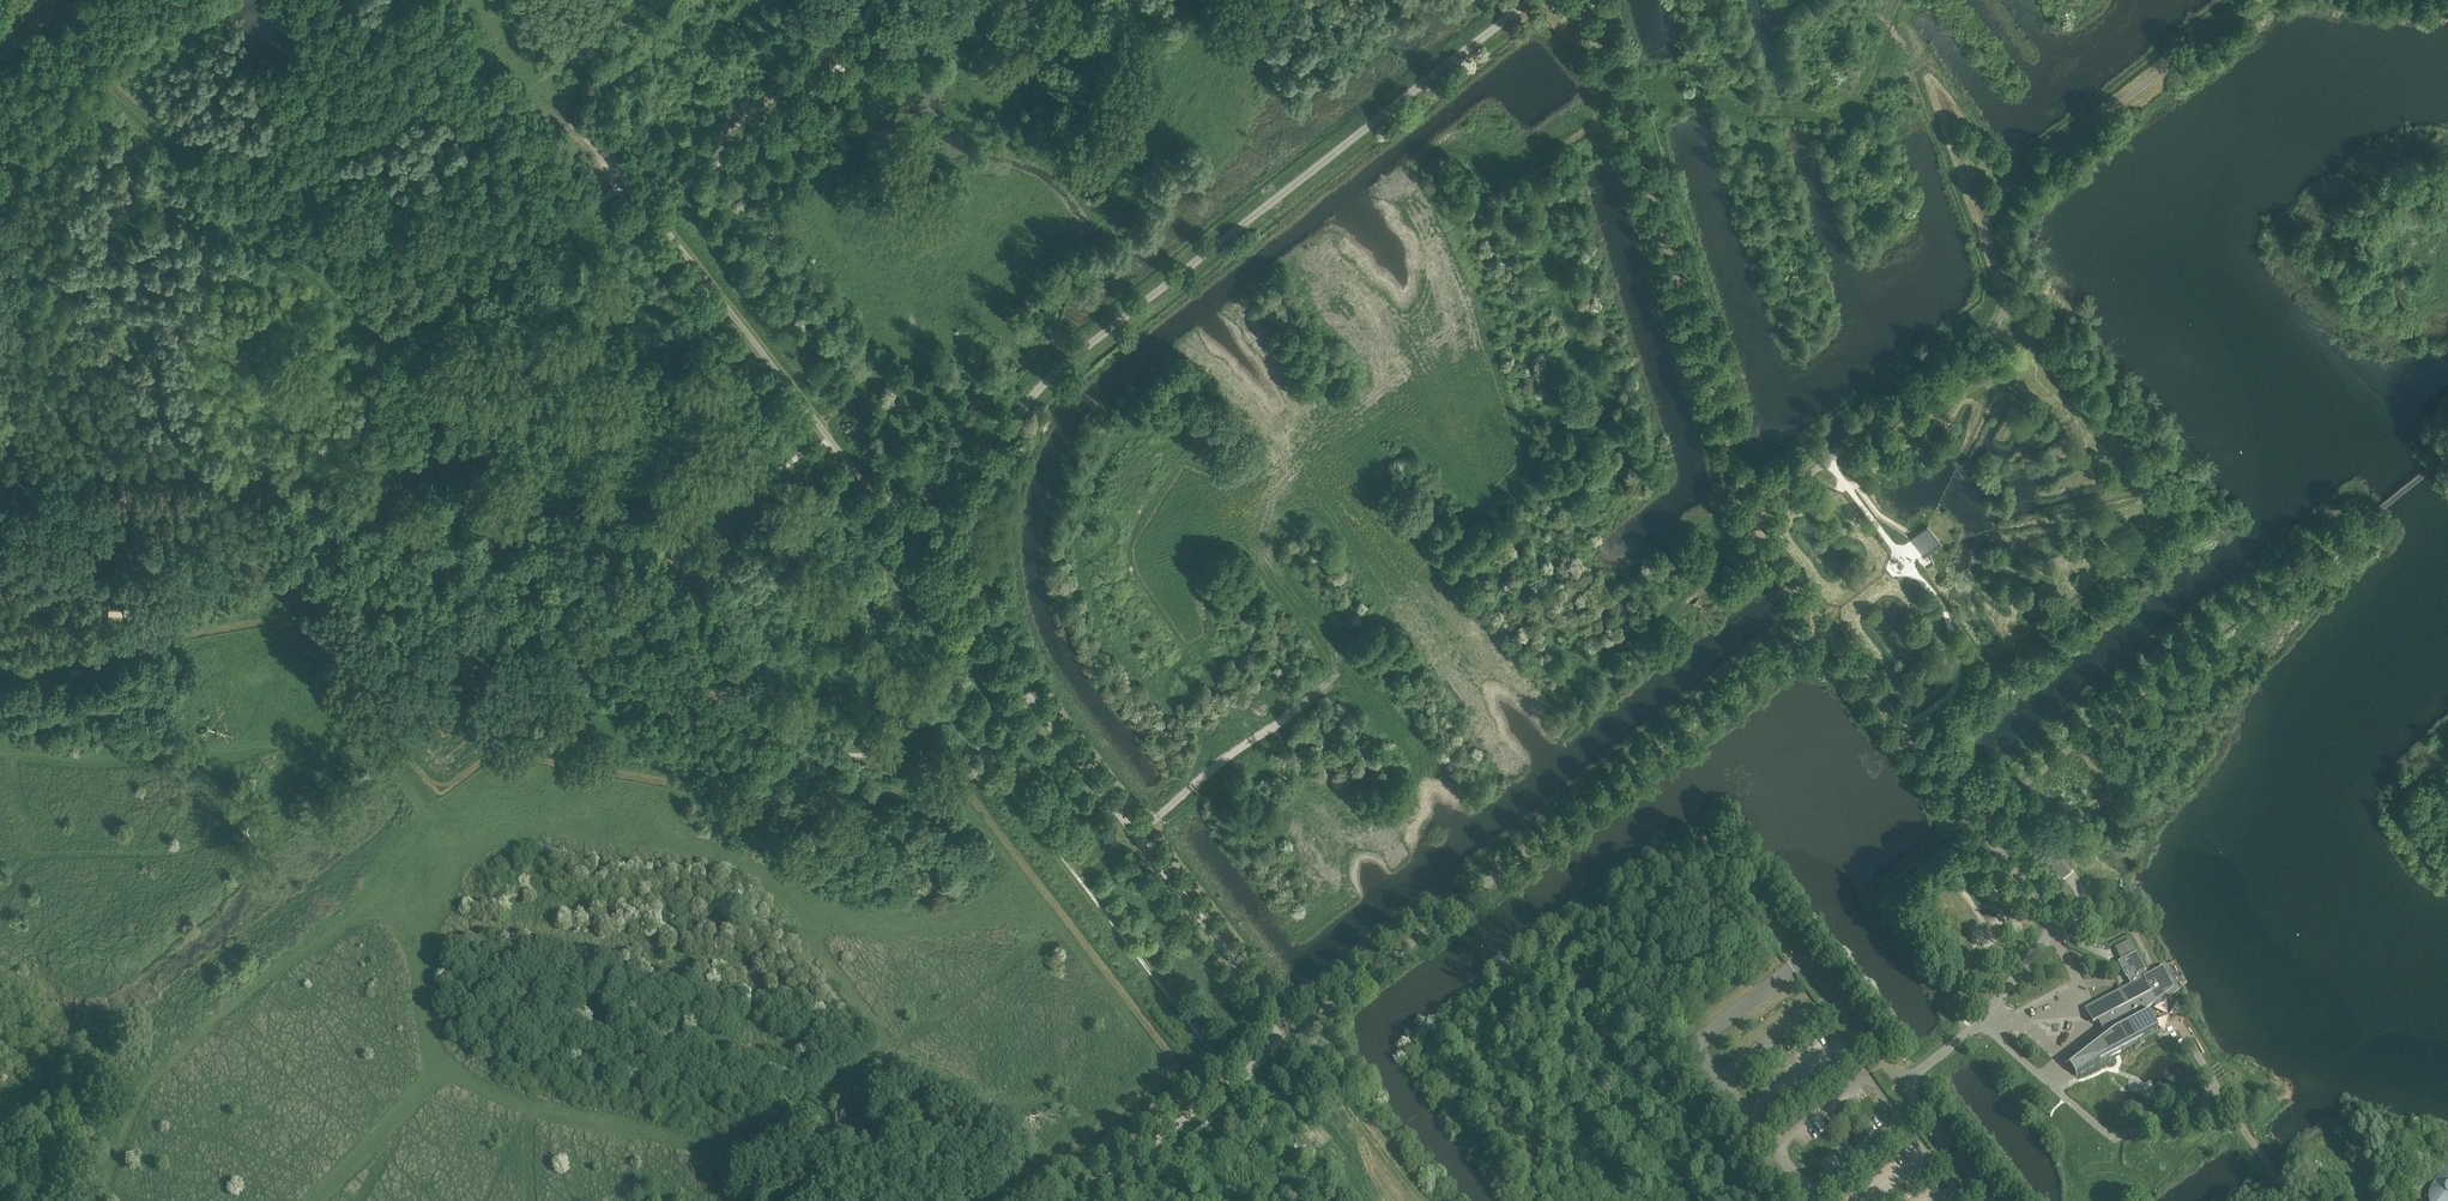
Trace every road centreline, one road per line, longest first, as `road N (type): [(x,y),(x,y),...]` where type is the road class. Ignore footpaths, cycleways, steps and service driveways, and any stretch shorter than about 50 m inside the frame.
road 1 (unclassified): [(1820,621),(1291,1034)]
road 2 (unclassified): [(1291,1034),(1005,657),(985,601),(980,517)]
road 3 (unclassified): [(1990,1200),(1901,1085),(1980,1024),(2054,927)]
road 4 (unclassified): [(1087,1200),(1099,1176),(1291,1034)]

